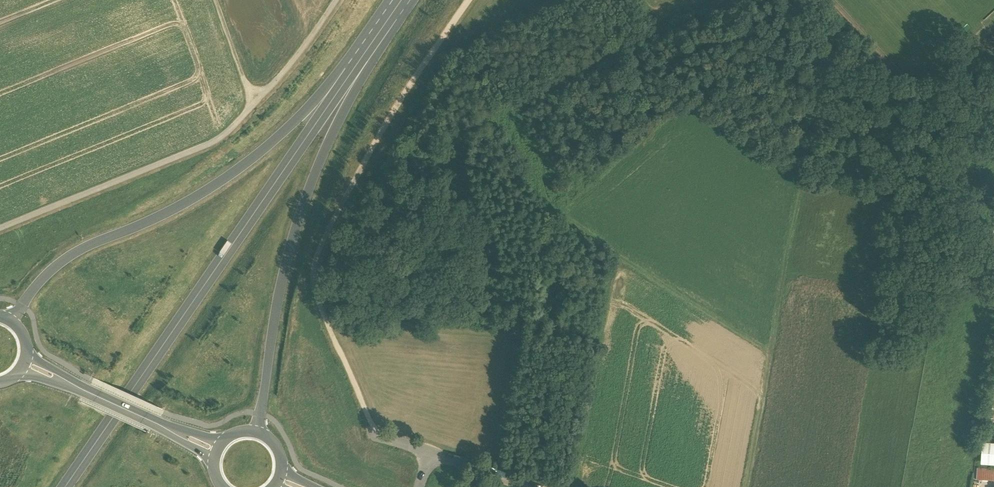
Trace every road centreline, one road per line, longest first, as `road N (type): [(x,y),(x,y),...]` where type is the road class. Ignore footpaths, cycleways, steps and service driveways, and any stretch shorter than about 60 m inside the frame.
road 1 (track): [(778,359),(568,232),(477,120),(730,0)]
road 2 (primary): [(66,486),(391,16)]
road 3 (primary): [(391,16),(250,160),(169,211),(70,255),(9,317)]
road 4 (track): [(375,436),(315,296),(312,267),(417,71),(468,0)]
road 5 (primary): [(260,431),(275,316),(303,207),(391,16)]
road 6 (track): [(0,228),(220,137),(275,83),(332,0)]
road 7 (track): [(806,174),(754,486)]
road 8 (secondary): [(215,452),(24,364)]

